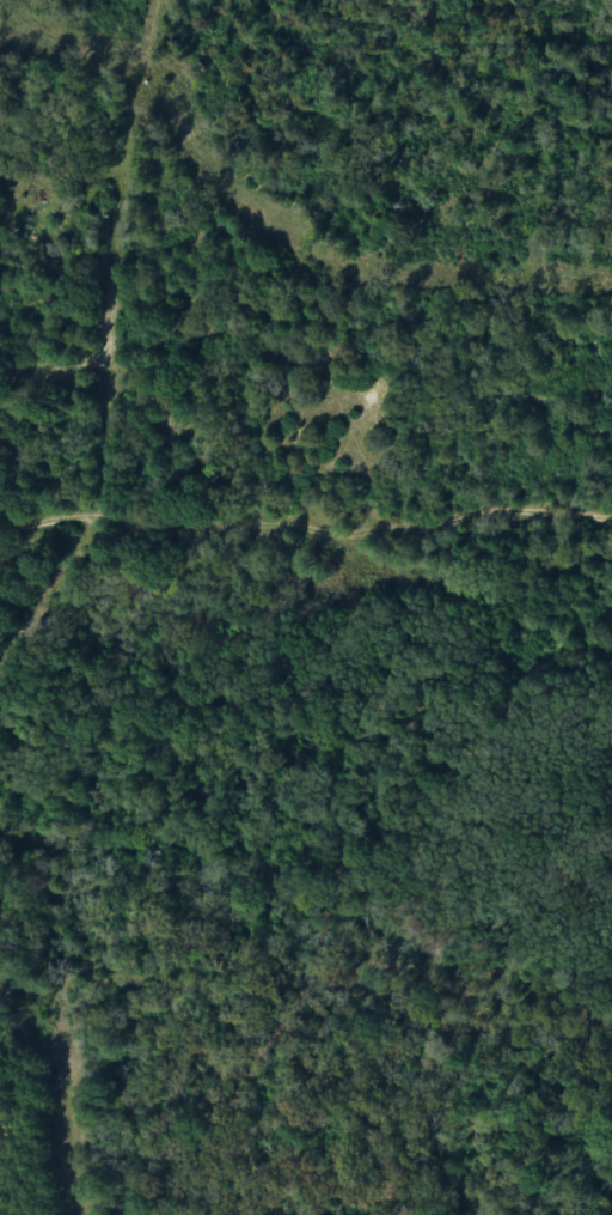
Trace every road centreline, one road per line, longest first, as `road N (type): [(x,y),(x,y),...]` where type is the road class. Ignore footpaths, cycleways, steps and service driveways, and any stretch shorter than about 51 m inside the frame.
road 1 (residential): [(0,217),(78,214),(131,124),(159,0)]

